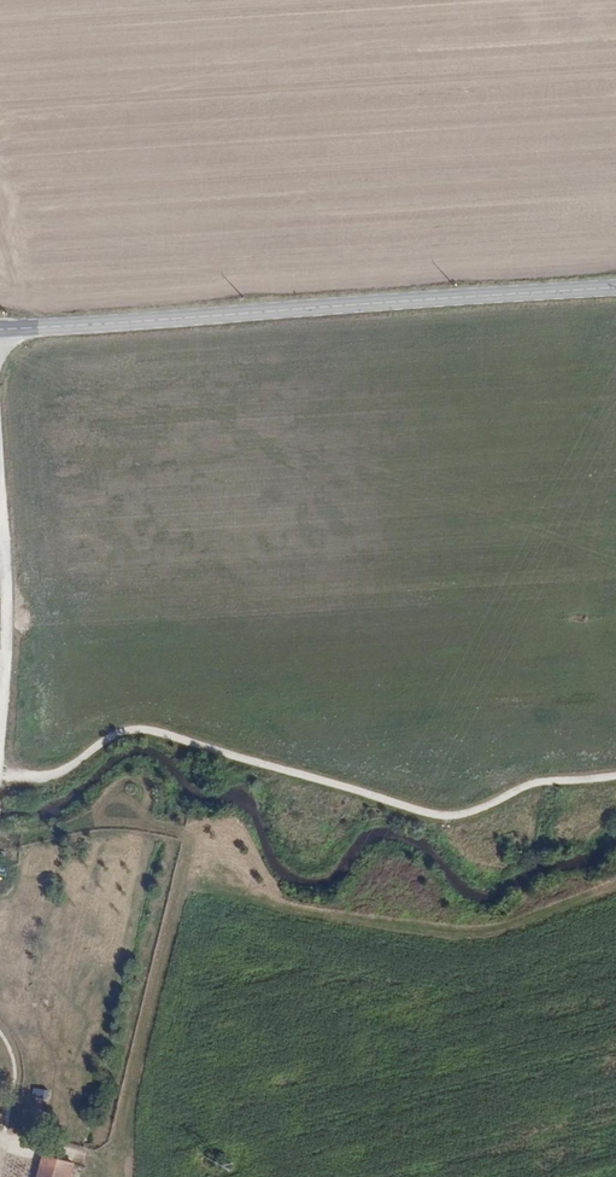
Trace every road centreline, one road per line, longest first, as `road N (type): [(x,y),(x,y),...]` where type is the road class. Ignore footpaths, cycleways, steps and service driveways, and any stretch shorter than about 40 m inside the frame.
road 1 (secondary): [(615,288),(0,329)]
road 2 (unclassified): [(0,497),(8,655),(0,739)]

